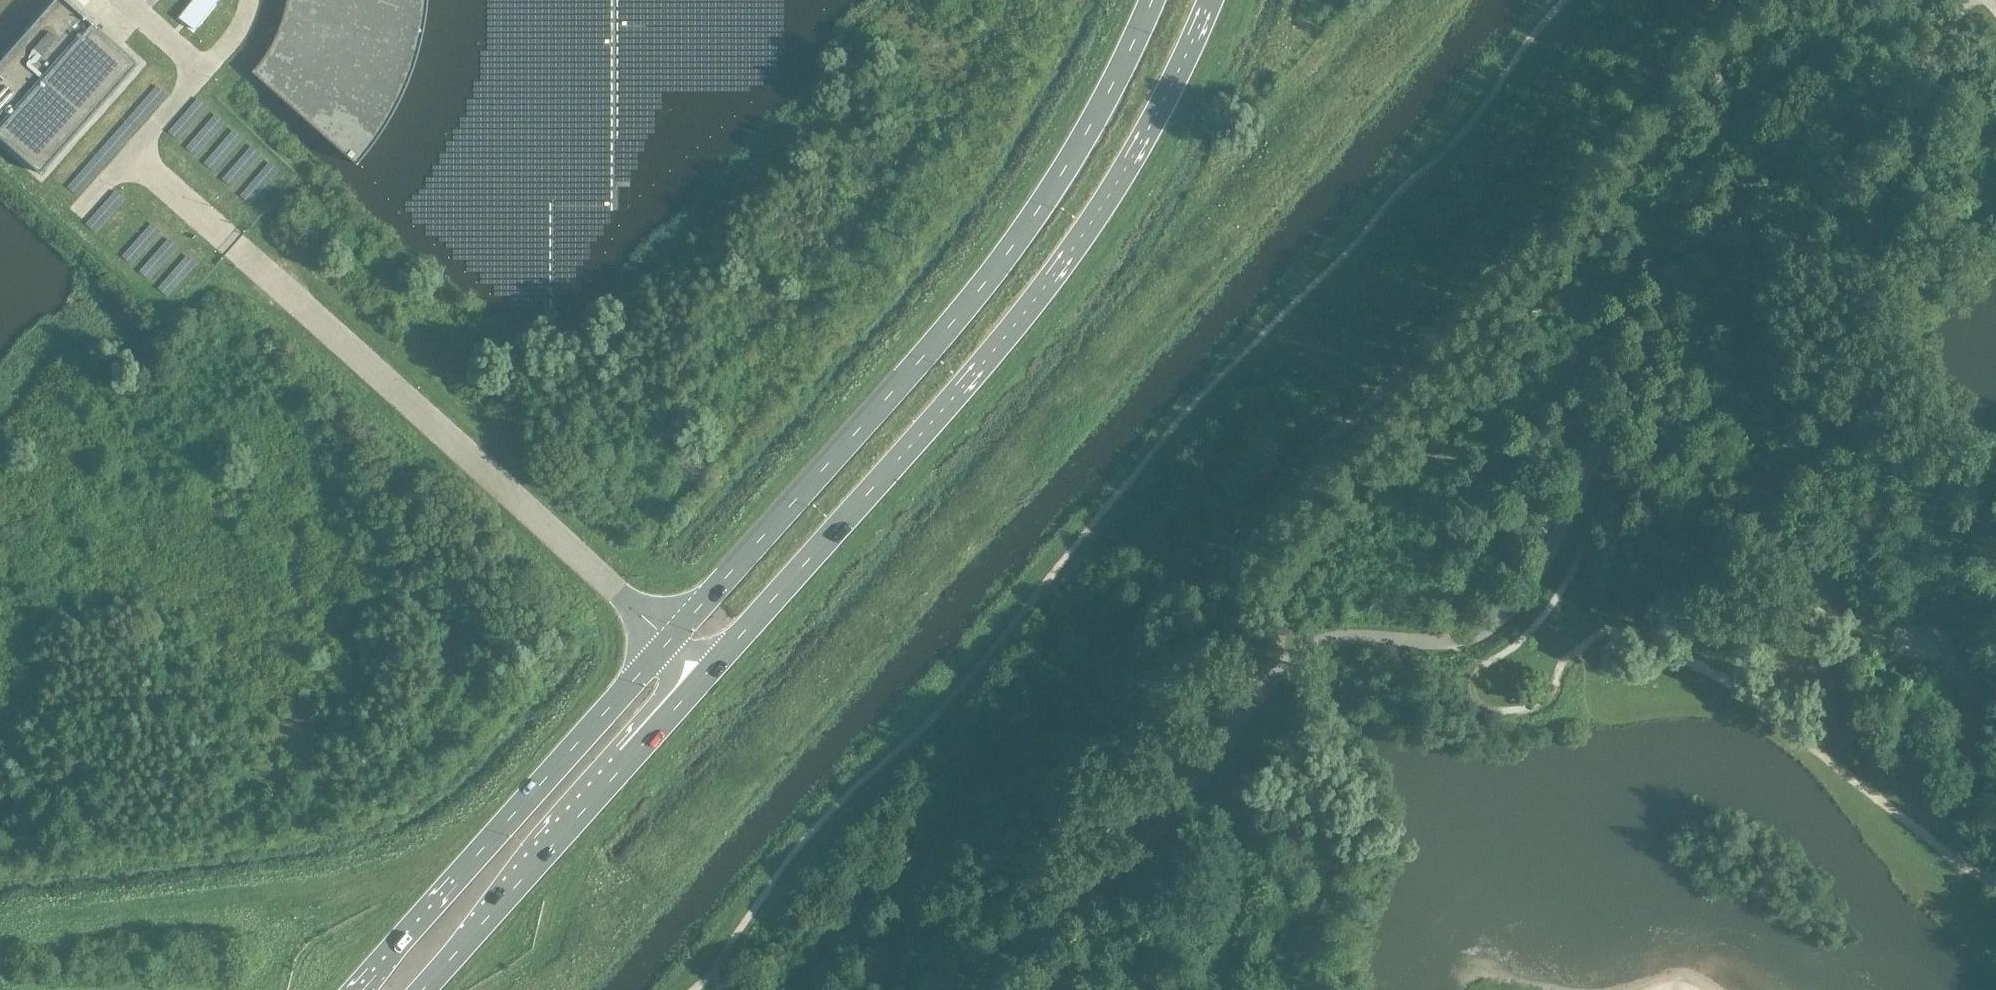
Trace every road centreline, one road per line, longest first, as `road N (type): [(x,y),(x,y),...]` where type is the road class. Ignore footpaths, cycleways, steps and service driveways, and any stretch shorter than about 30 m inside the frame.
road 1 (primary): [(1152,0),(1067,167),(991,276),(354,989)]
road 2 (primary): [(423,989),(1028,309),(1122,177),(1212,0)]

